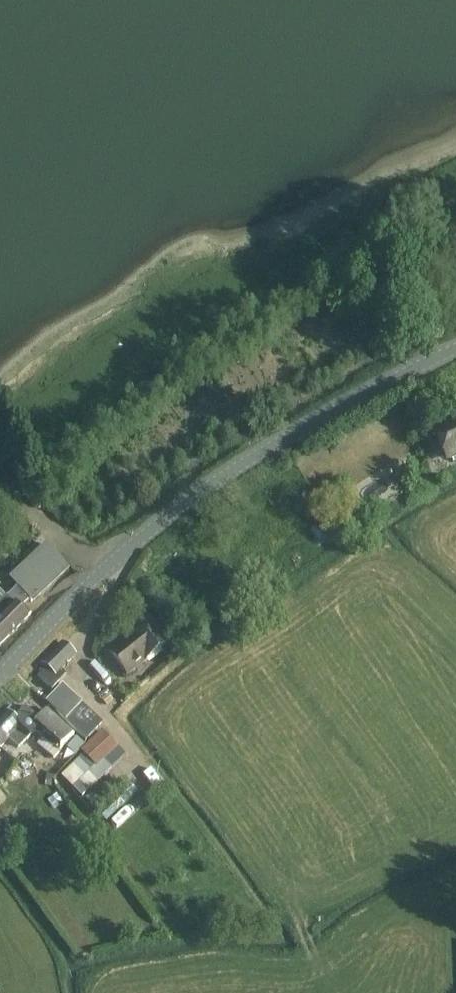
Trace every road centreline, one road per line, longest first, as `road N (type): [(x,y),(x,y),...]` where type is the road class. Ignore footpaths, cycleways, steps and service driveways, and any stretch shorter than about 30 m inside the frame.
road 1 (tertiary): [(0,675),(77,593),(185,504),(327,414),(455,348)]

